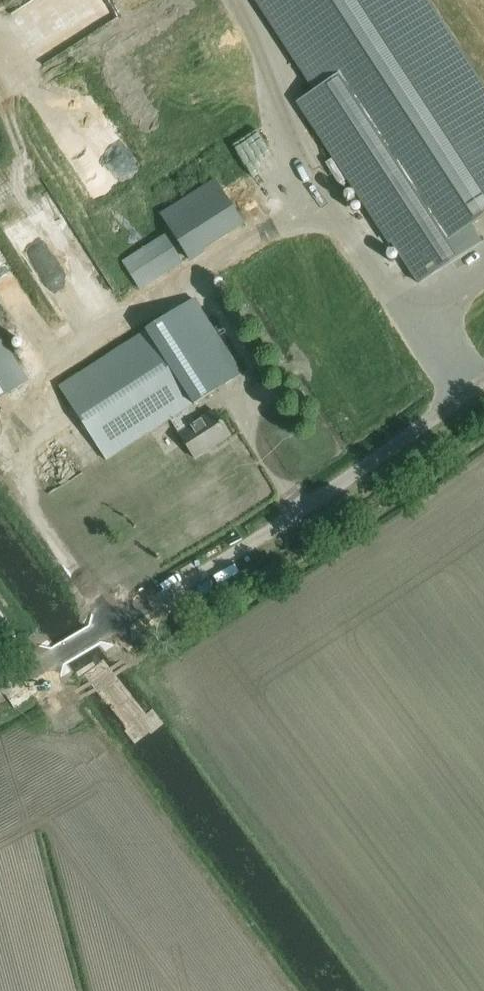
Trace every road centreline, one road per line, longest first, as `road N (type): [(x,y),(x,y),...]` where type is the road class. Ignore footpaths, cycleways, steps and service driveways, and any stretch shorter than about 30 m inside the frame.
road 1 (unclassified): [(0,688),(240,550),(483,376)]
road 2 (track): [(38,667),(280,990)]

